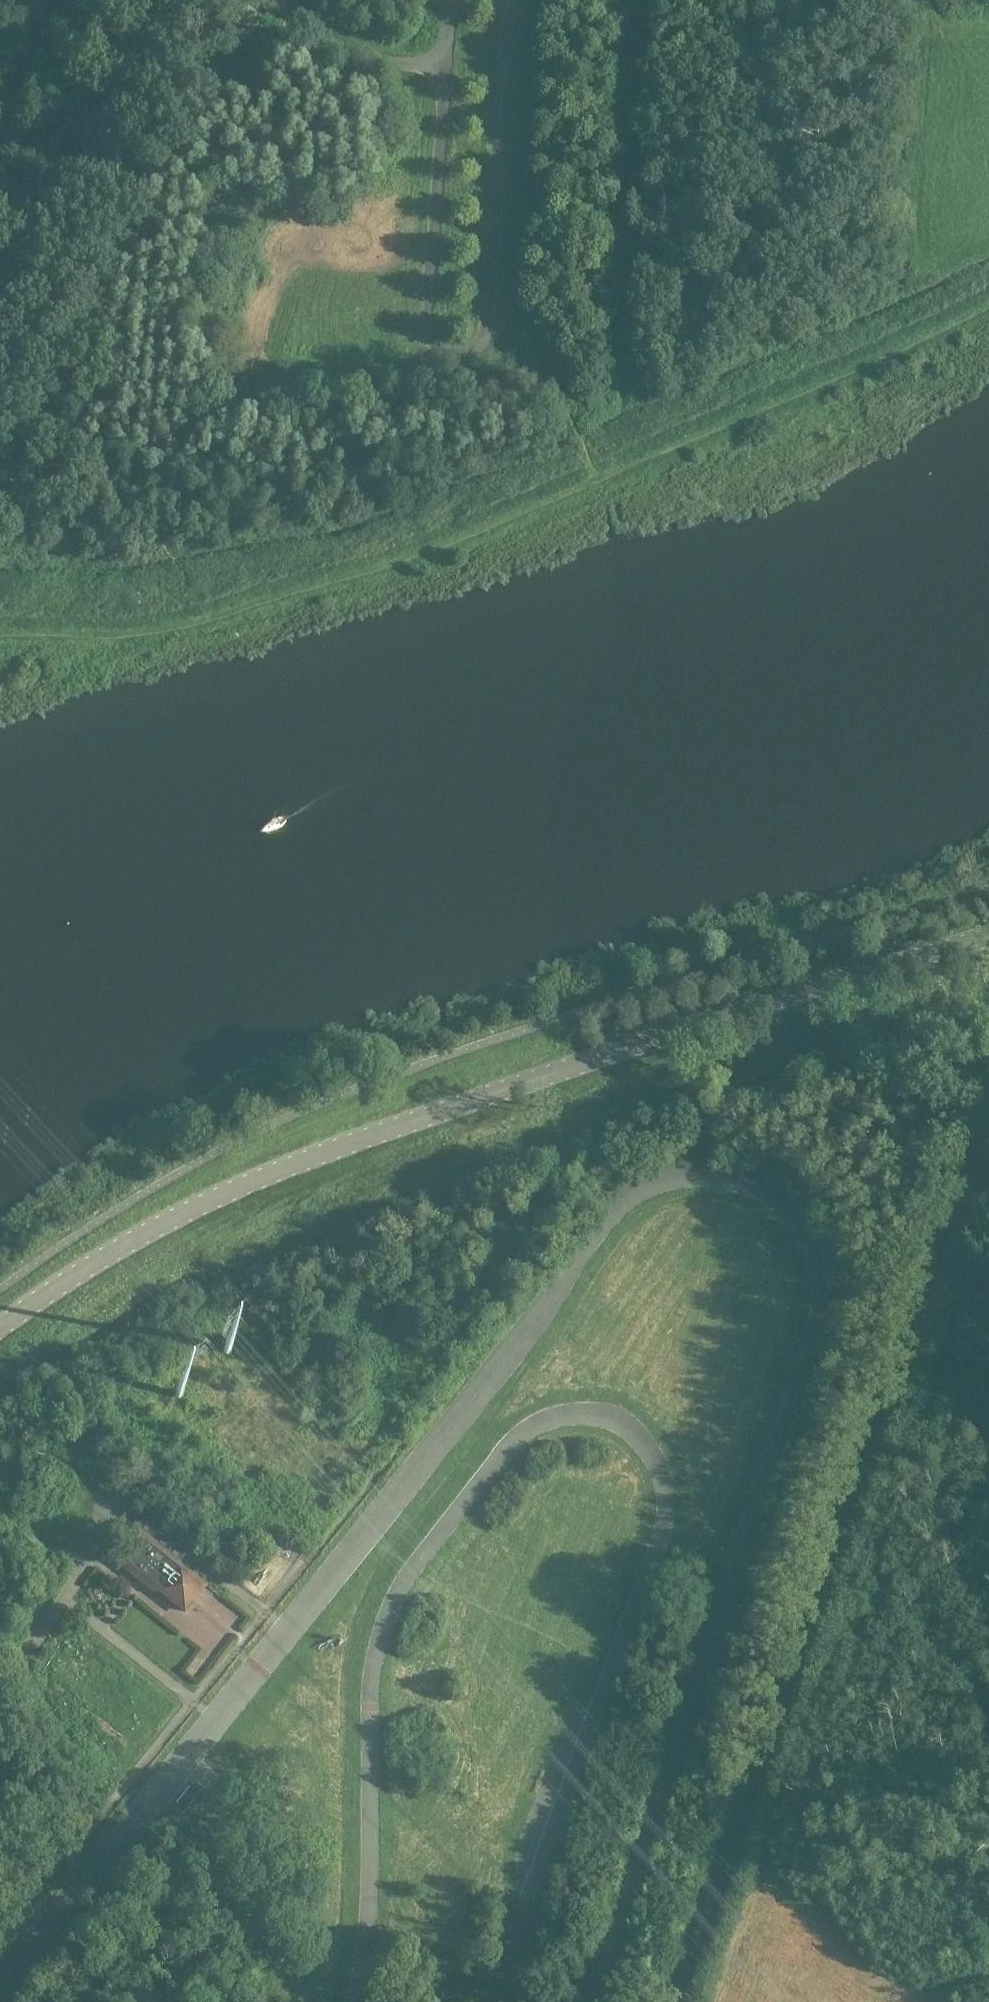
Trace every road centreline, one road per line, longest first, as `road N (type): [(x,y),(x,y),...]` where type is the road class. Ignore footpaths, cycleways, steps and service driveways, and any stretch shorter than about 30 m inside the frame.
road 1 (tertiary): [(988,937),(644,1039),(239,1184),(127,1243),(0,1328)]
road 2 (tertiary): [(0,401),(89,218),(259,0)]

